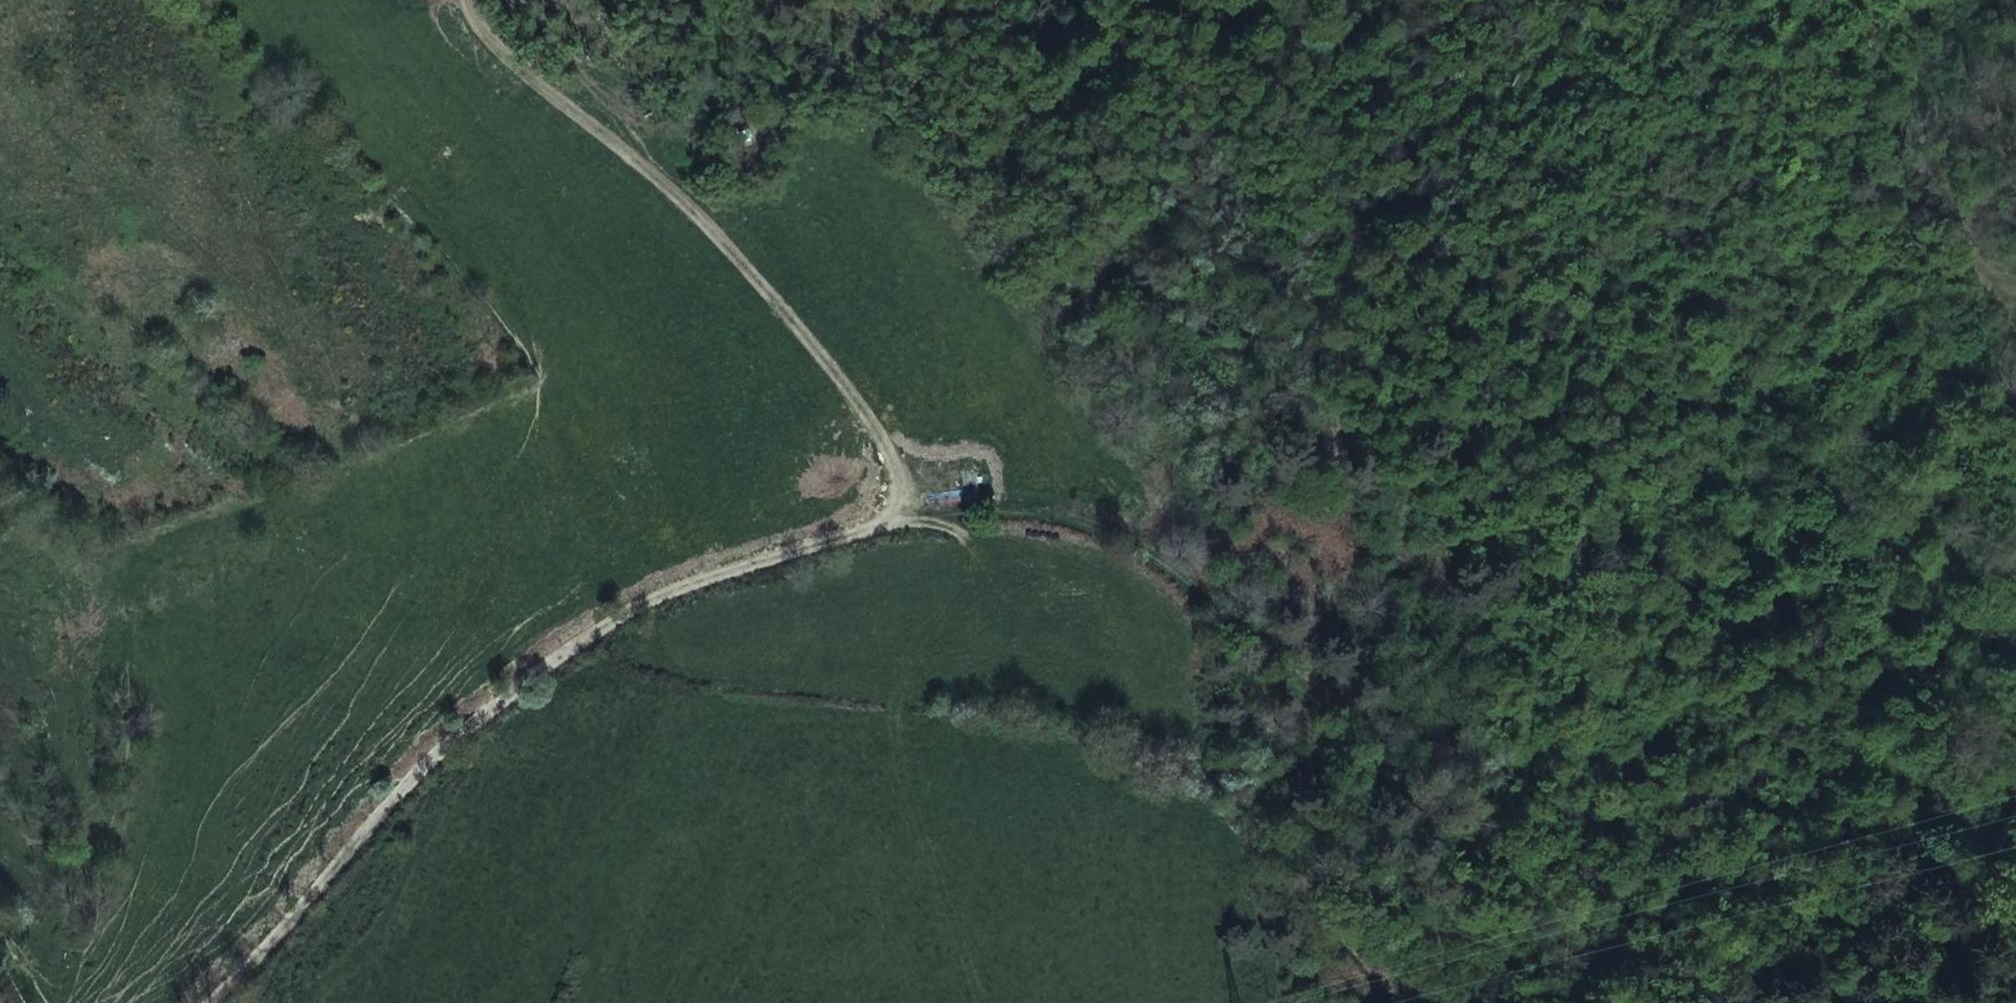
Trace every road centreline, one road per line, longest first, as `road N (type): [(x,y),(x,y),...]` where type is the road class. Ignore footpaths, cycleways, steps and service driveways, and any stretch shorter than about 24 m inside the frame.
road 1 (track): [(210,1002),(445,752),(649,613),(967,510),(1071,510),(1227,604),(1481,831),(1715,1002)]
road 2 (track): [(880,538),(905,493),(892,445),(732,252),(483,31),(466,0)]
road 3 (track): [(2015,290),(1986,278),(1838,0)]

